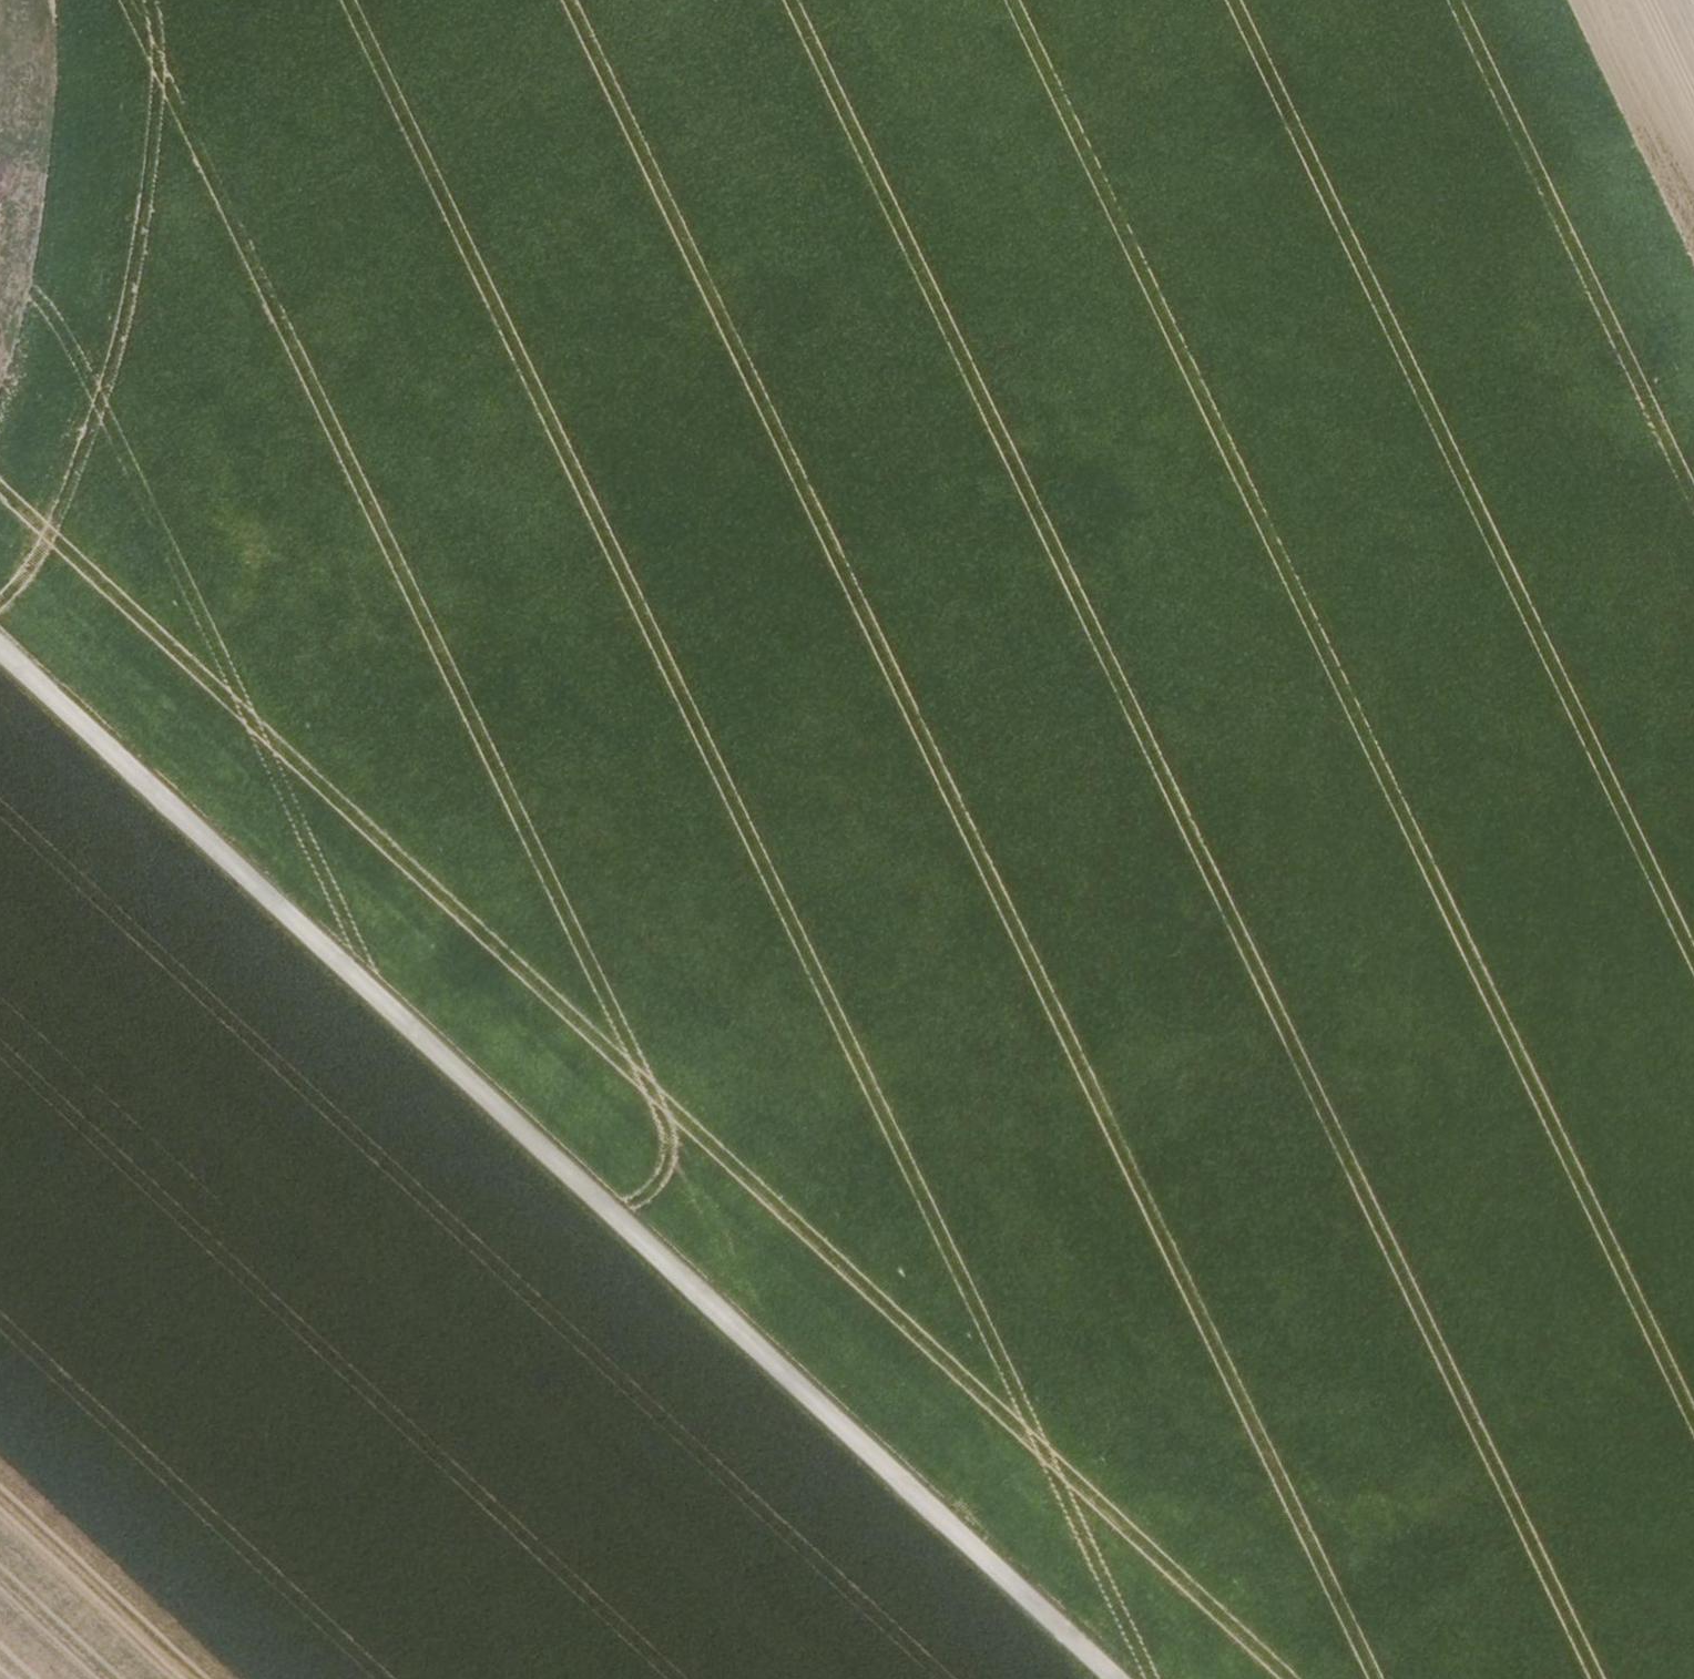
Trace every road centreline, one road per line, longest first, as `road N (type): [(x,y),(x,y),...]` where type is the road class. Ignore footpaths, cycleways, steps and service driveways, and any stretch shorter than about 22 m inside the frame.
road 1 (track): [(0,649),(1106,1678)]

